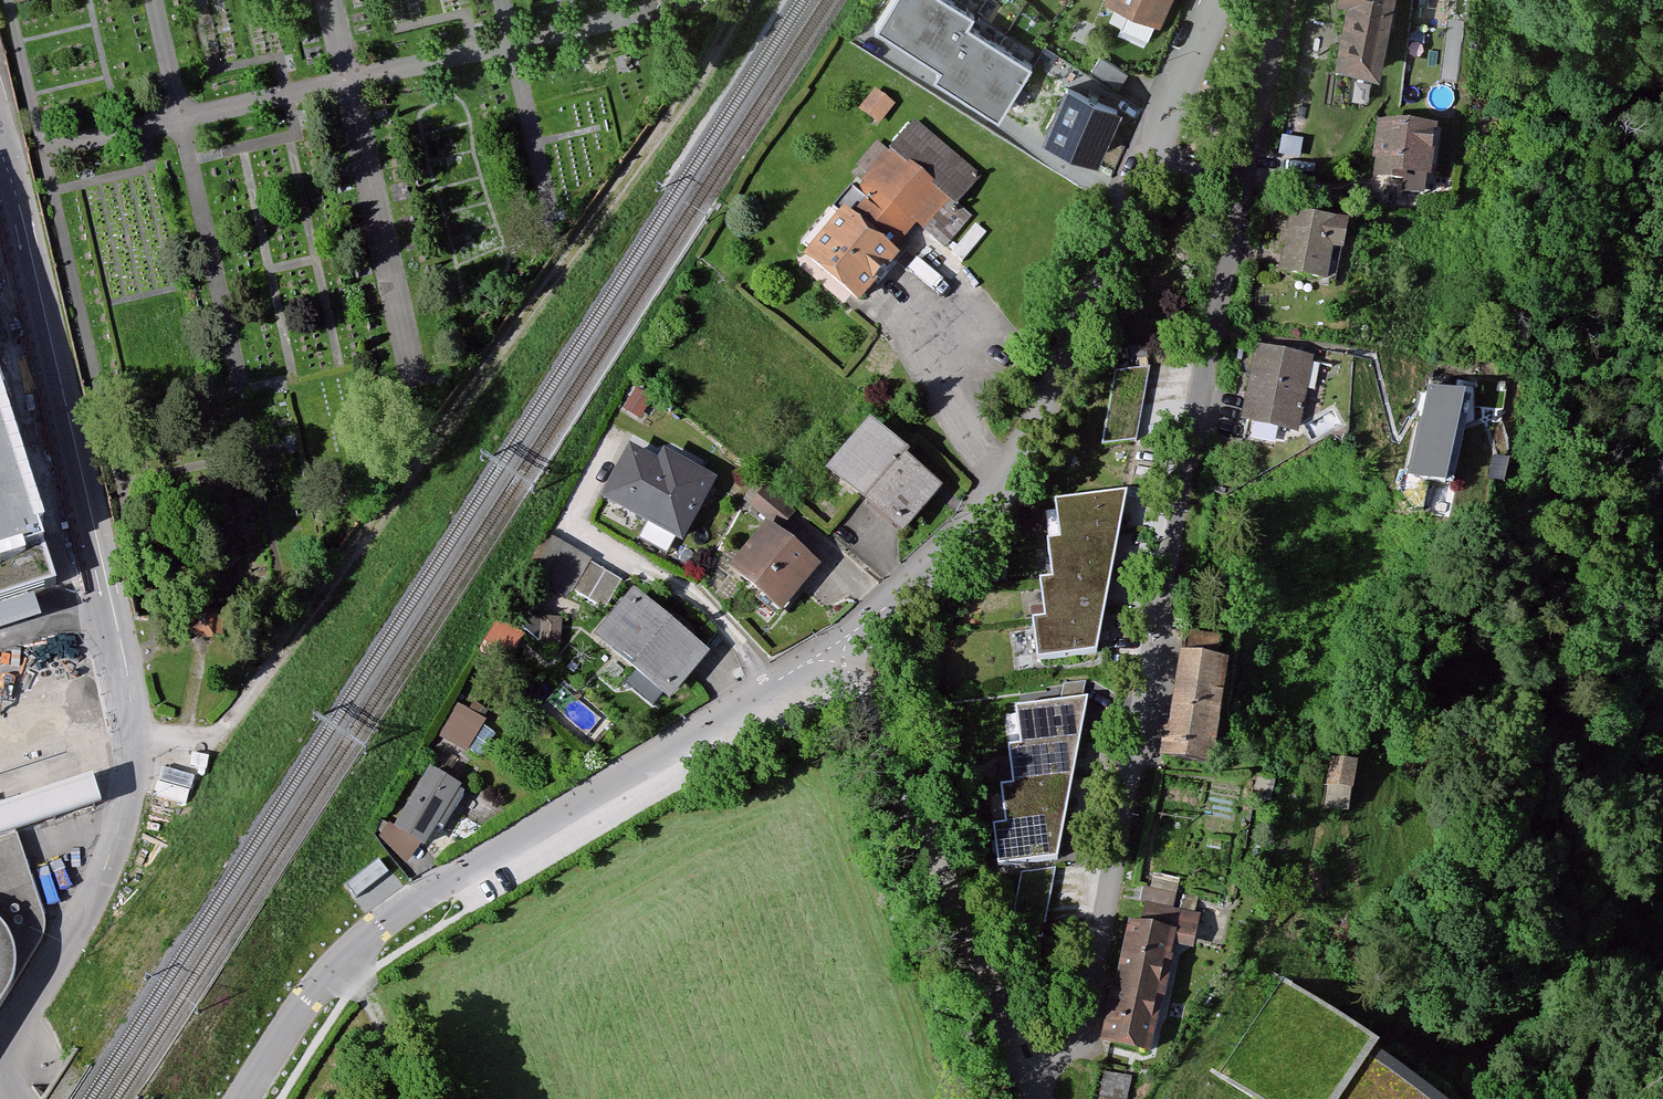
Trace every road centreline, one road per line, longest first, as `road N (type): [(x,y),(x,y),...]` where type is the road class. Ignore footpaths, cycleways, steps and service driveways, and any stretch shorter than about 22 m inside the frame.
road 1 (primary): [(135,1098),(435,956),(549,922),(683,898),(814,896),(949,919),(1067,953),(1251,1024),(1372,1098)]
road 2 (track): [(135,718),(159,731),(206,736),(239,713),(702,65),(740,0)]
road 3 (residential): [(0,1045),(97,893),(135,767),(135,718),(0,143)]
road 4 (unclassified): [(1247,185),(1089,1018),(1073,1046),(1030,1083)]
road 5 (unclassified): [(833,647),(381,924),(305,1002),(242,1098)]
road 6 (unclassified): [(1158,160),(1020,465),(992,509),(833,647)]
road 7 (residential): [(833,647),(883,733),(1030,1083)]
road 8 (track): [(185,734),(208,609),(202,595),(136,543),(107,425)]
road 9 (unclassified): [(1282,0),(1247,185)]
road 10 (unclassified): [(1219,0),(1158,160)]
road 11 (track): [(346,957),(396,1098)]

